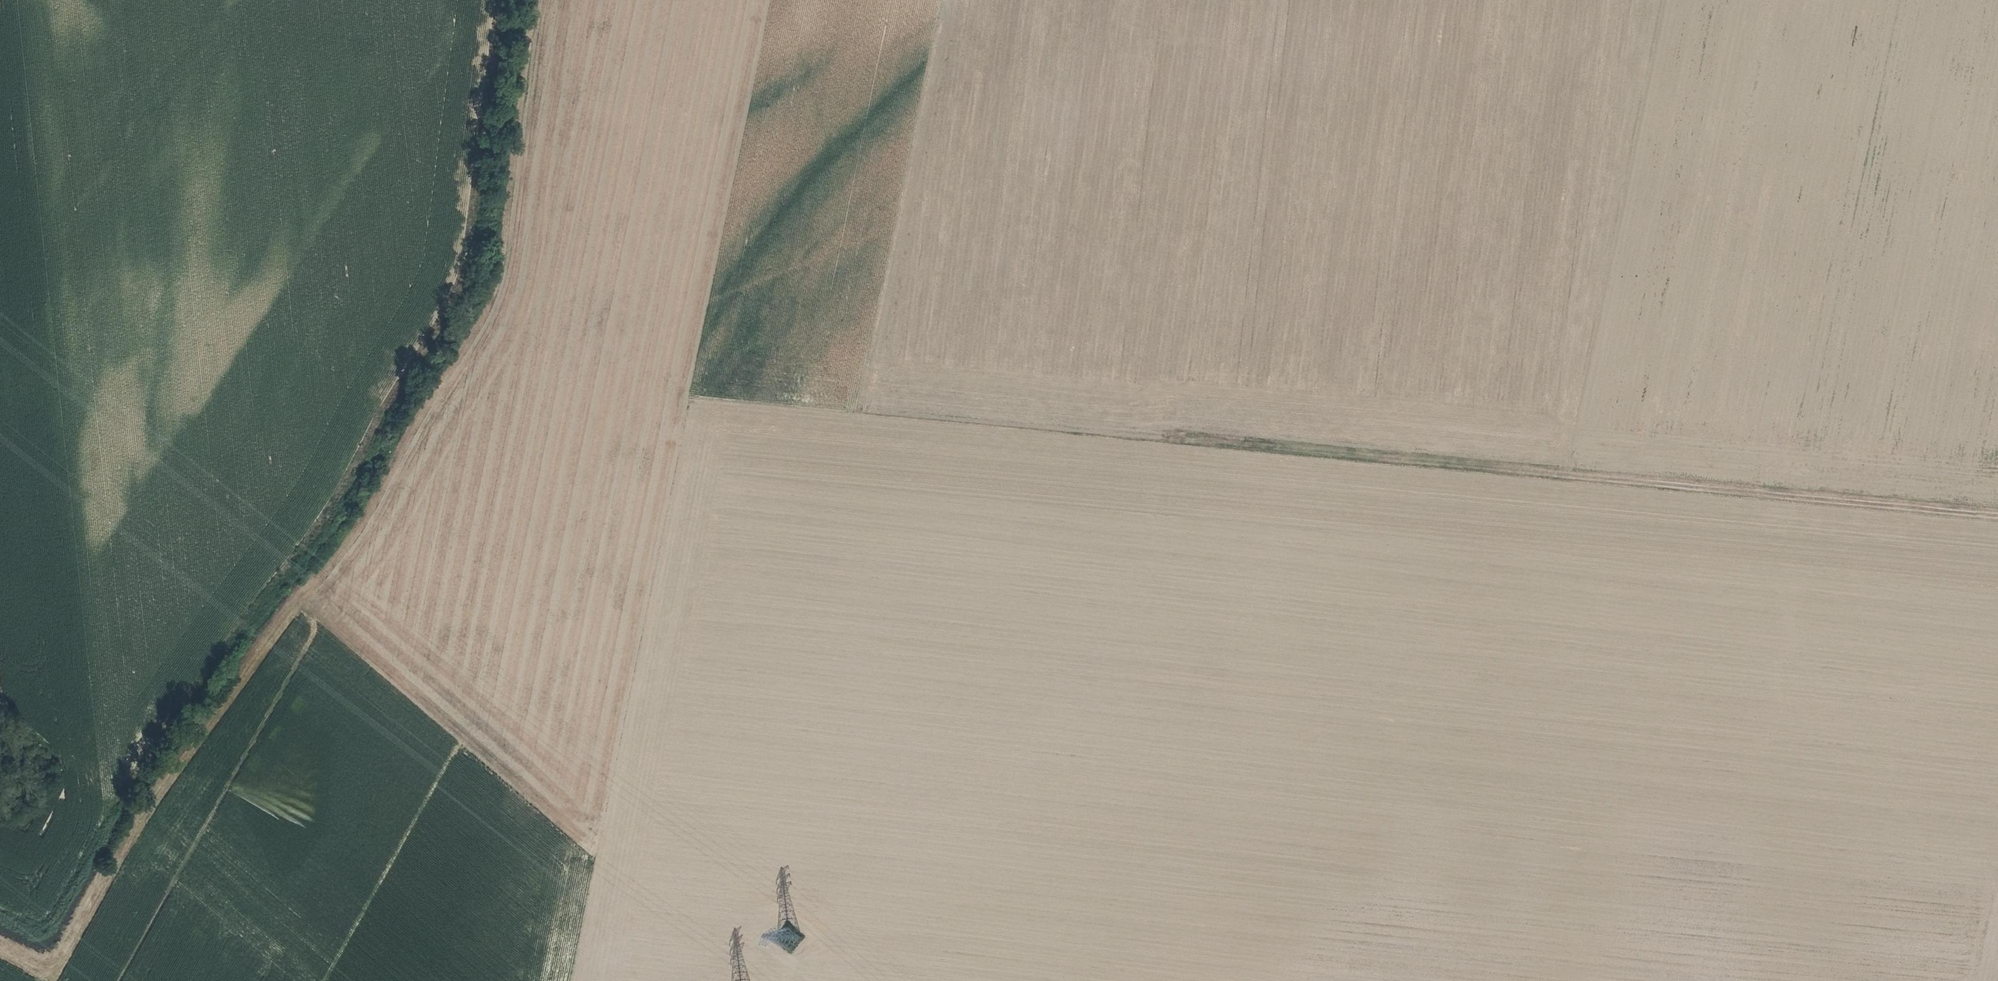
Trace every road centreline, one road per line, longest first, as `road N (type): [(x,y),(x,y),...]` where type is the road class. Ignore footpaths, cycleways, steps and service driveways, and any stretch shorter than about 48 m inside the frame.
road 1 (track): [(1171,434),(1997,516)]
road 2 (track): [(1404,457),(1303,980)]

